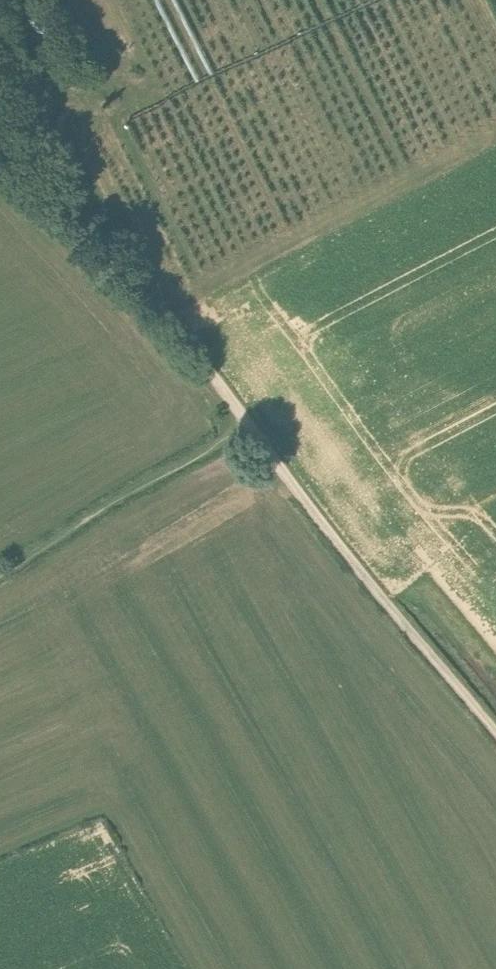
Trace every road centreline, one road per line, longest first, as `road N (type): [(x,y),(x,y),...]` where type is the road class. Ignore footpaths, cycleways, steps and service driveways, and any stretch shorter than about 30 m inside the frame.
road 1 (track): [(495,735),(249,424)]
road 2 (track): [(249,424),(0,129)]
road 3 (track): [(249,424),(0,575)]

